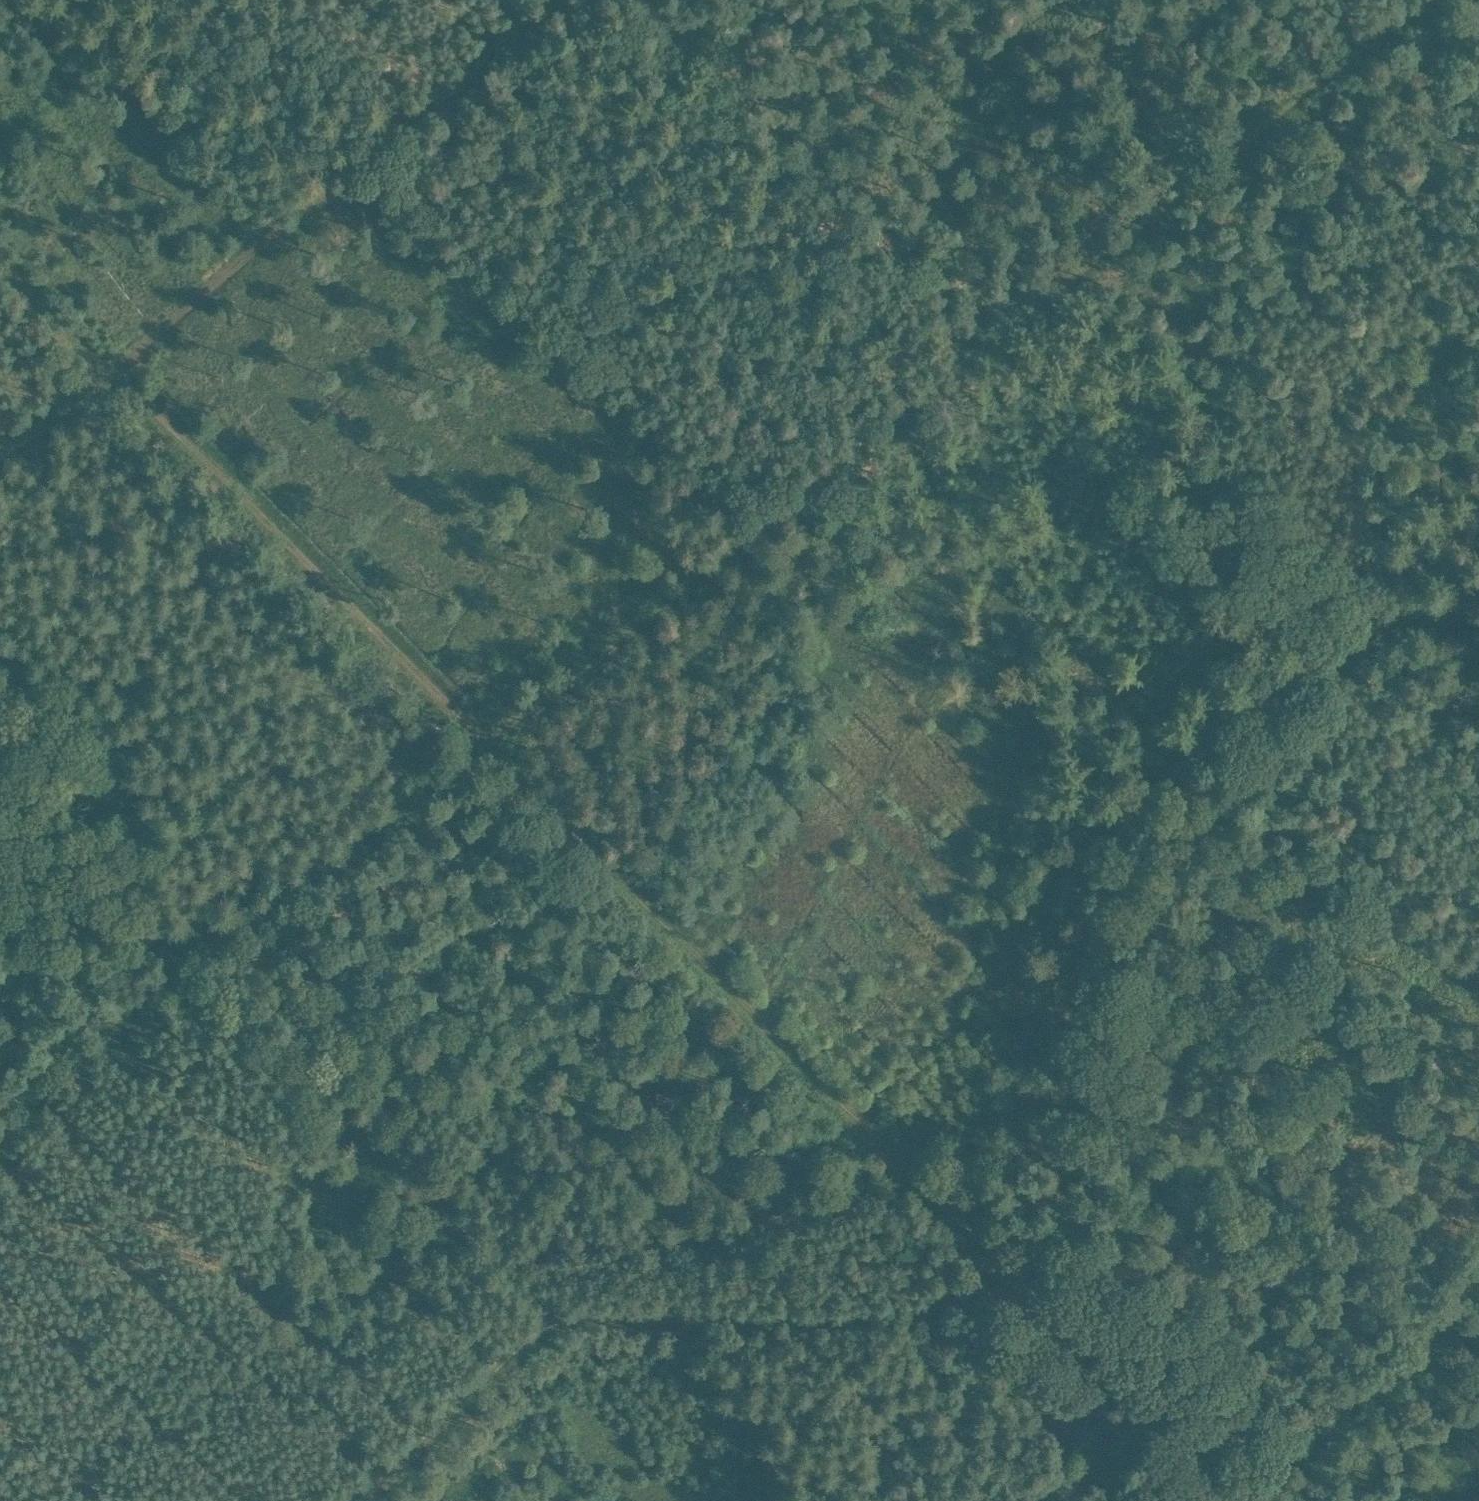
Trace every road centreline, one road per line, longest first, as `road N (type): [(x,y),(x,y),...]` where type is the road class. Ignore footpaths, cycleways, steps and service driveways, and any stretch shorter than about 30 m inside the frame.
road 1 (track): [(1263,1500),(0,259)]
road 2 (track): [(312,1500),(442,1374),(530,1310),(894,1303),(964,1274),(1027,1214),(1063,1149),(1063,938),(1075,847),(1088,814),(1118,773),(1219,697),(1300,650),(1478,570)]

